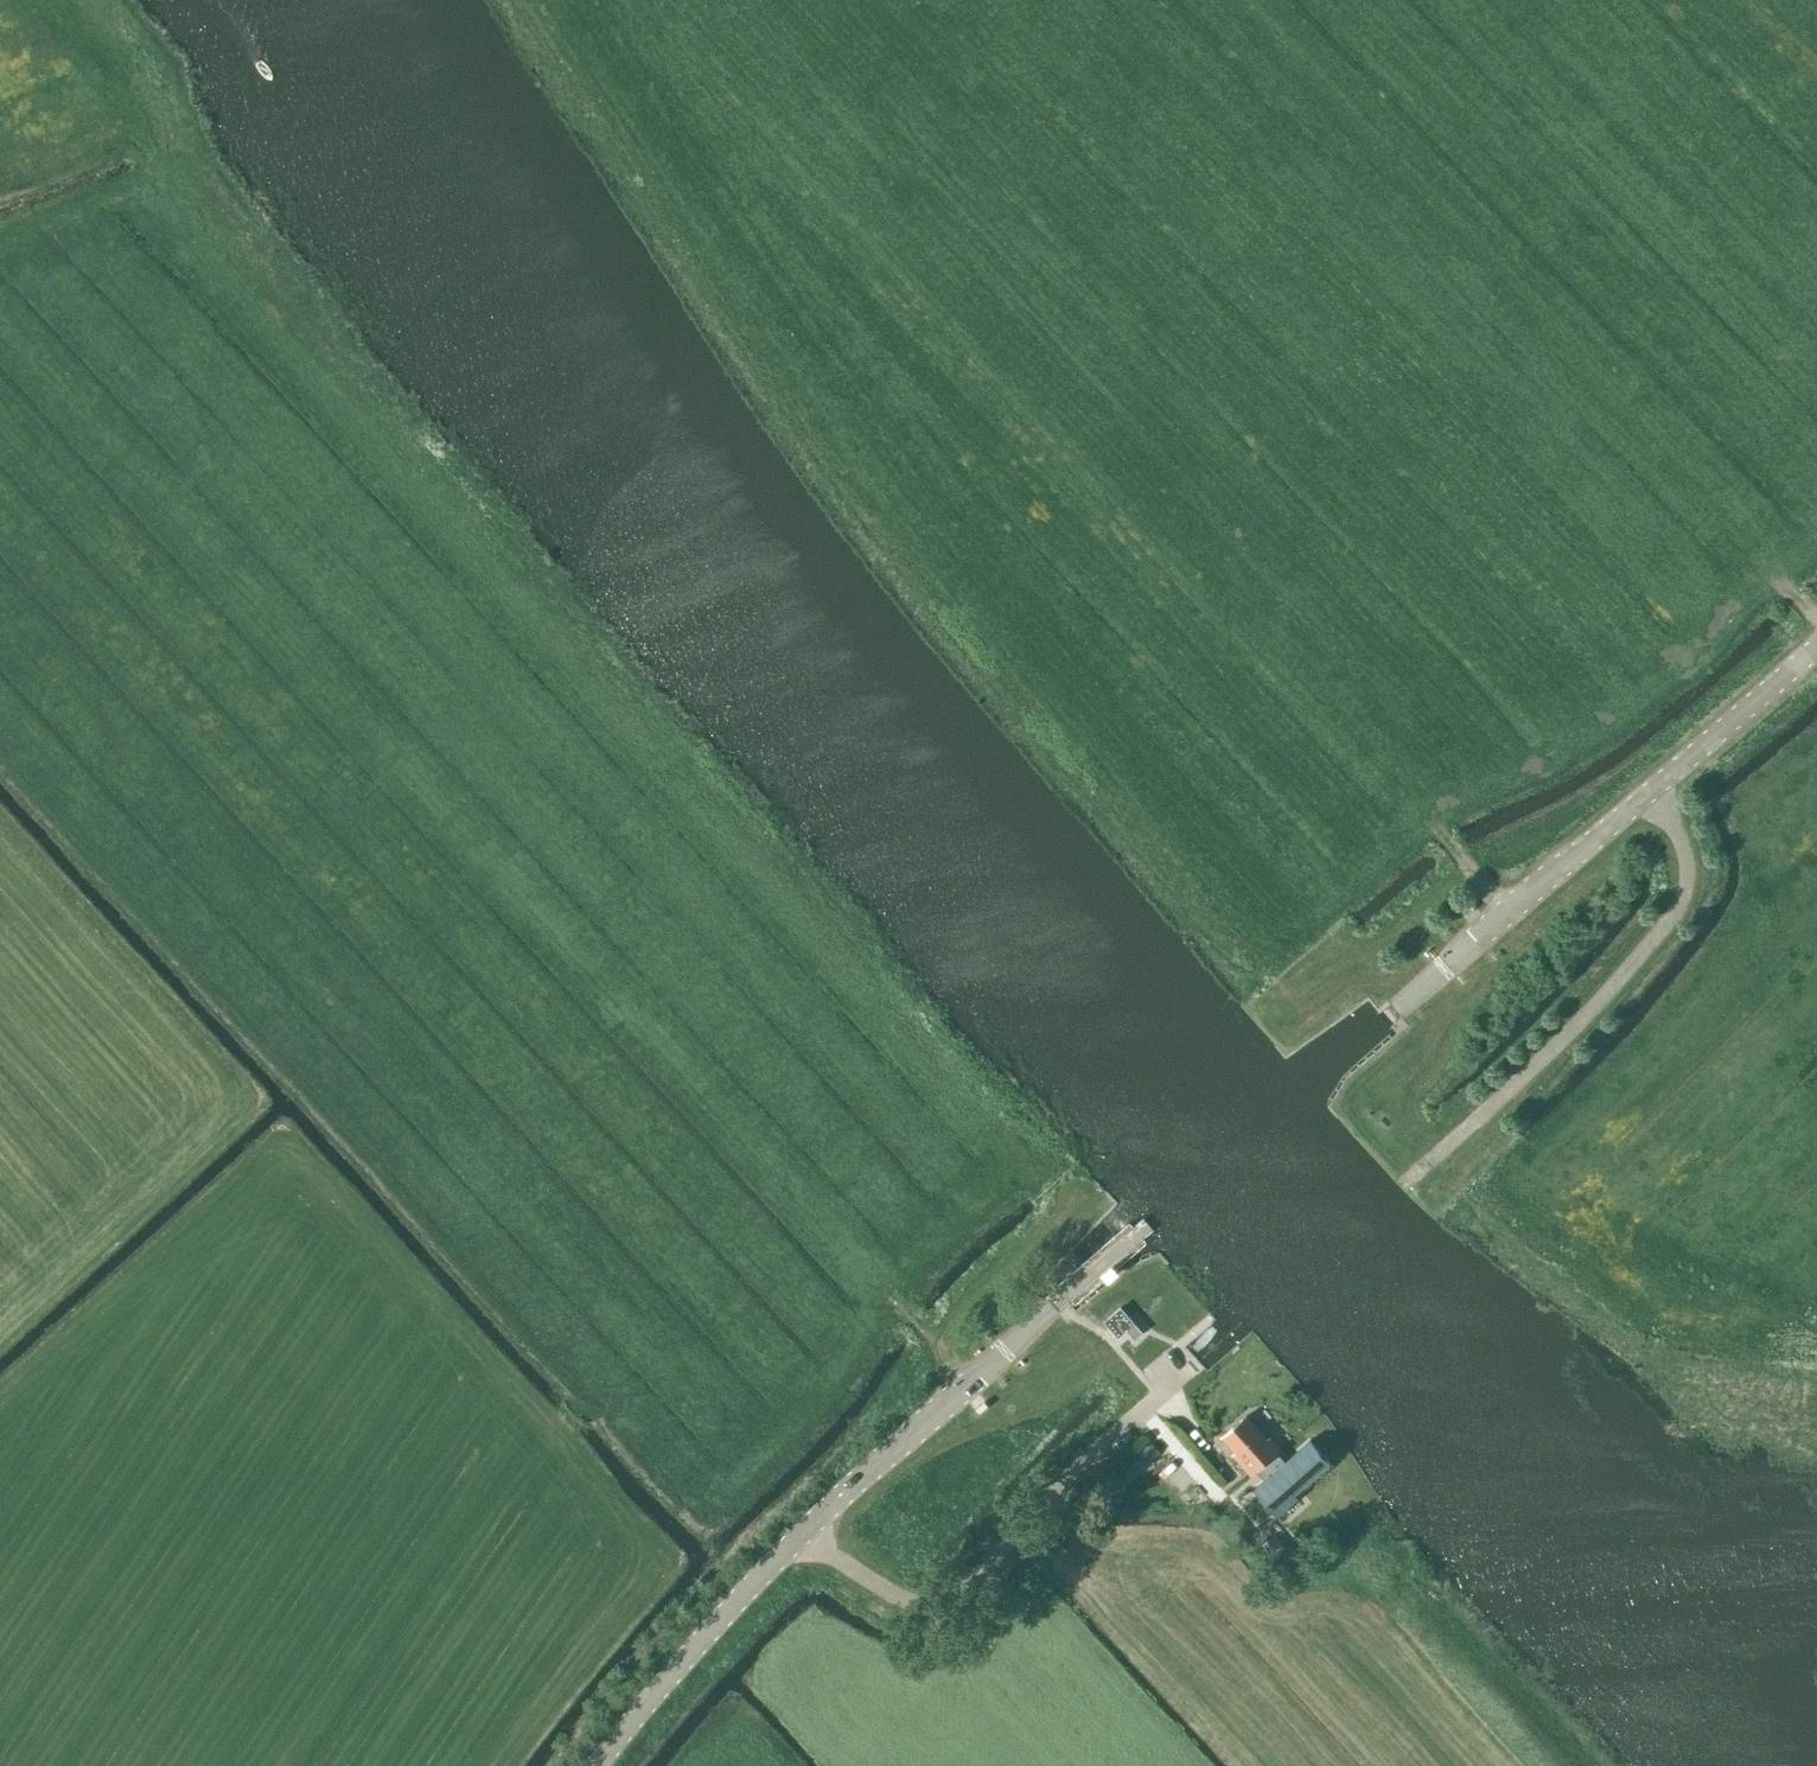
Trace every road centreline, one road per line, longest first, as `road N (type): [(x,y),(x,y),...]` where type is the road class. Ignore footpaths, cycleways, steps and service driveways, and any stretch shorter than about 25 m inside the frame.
road 1 (tertiary): [(597,1765),(805,1531),(1055,1306)]
road 2 (tertiary): [(1389,1017),(1816,652)]

